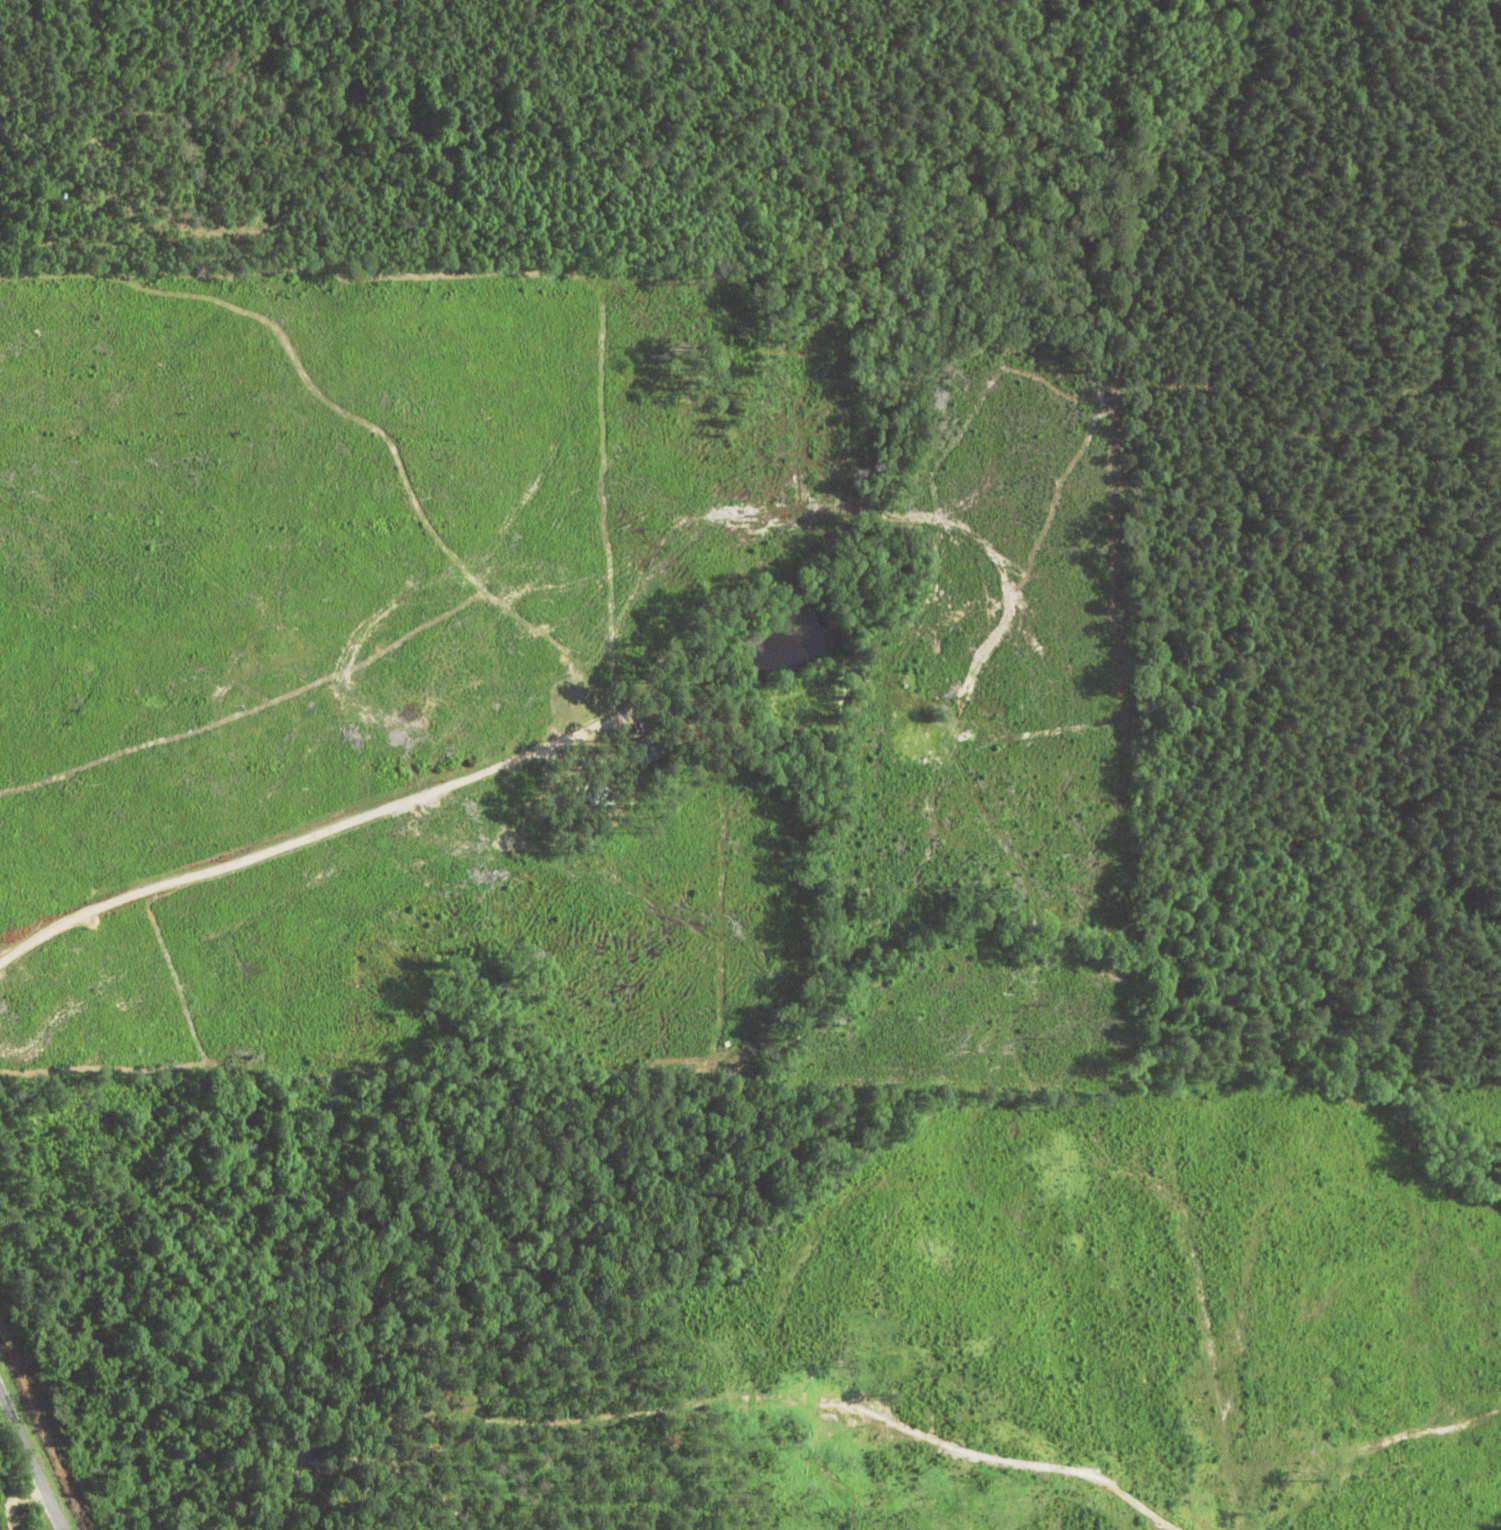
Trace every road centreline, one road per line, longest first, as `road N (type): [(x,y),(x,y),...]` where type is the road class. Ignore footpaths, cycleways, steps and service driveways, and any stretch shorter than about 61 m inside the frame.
road 1 (tertiary): [(62,1529),(0,1392)]

